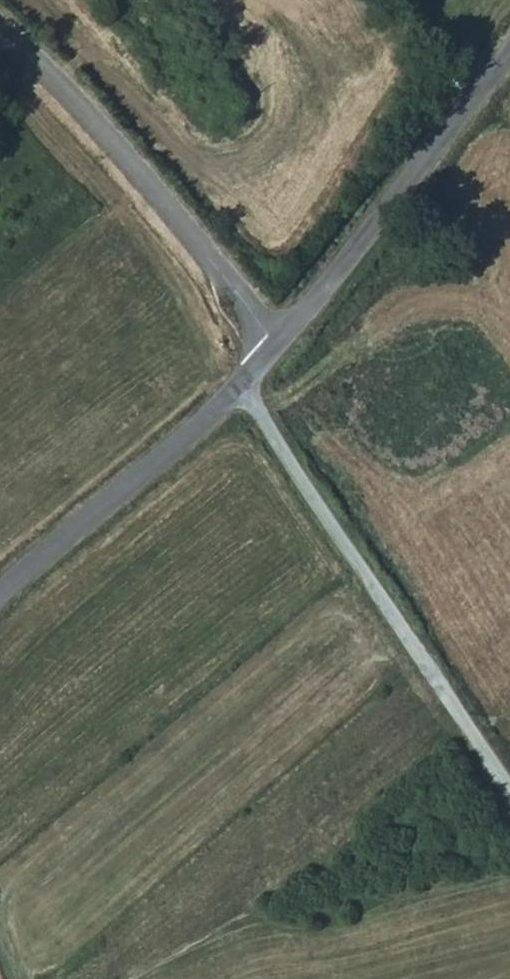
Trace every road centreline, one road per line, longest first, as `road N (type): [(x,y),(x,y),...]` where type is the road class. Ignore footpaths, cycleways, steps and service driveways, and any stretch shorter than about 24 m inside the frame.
road 1 (unclassified): [(509,51),(276,344),(210,412),(0,590)]
road 2 (track): [(509,791),(241,381)]

